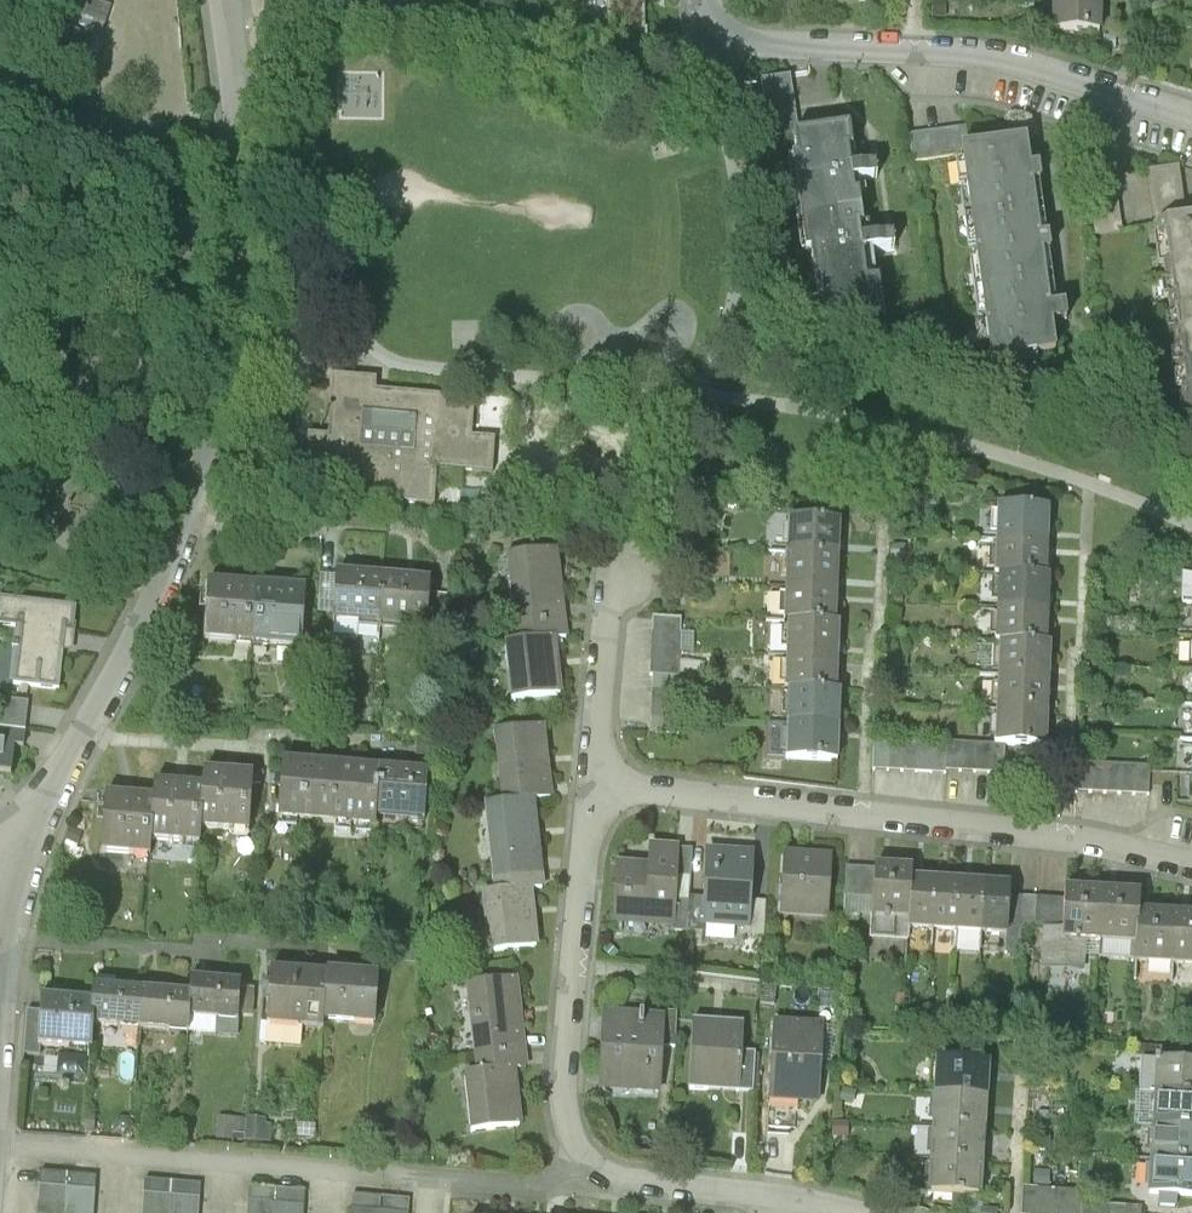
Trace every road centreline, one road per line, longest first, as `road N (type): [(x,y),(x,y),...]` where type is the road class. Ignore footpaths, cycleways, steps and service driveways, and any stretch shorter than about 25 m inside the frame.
road 1 (residential): [(10,879),(39,802),(88,736),(154,592),(225,380),(246,197),(225,0)]
road 2 (residential): [(1191,865),(1066,837),(596,783)]
road 3 (residential): [(596,783),(562,1087),(567,1122),(586,1151),(618,1173),(787,1193)]
road 4 (residential): [(708,0),(729,31),(752,42),(976,59),(1191,118)]
road 5 (residential): [(596,783),(619,581)]
road 6 (residential): [(0,1060),(10,879)]

